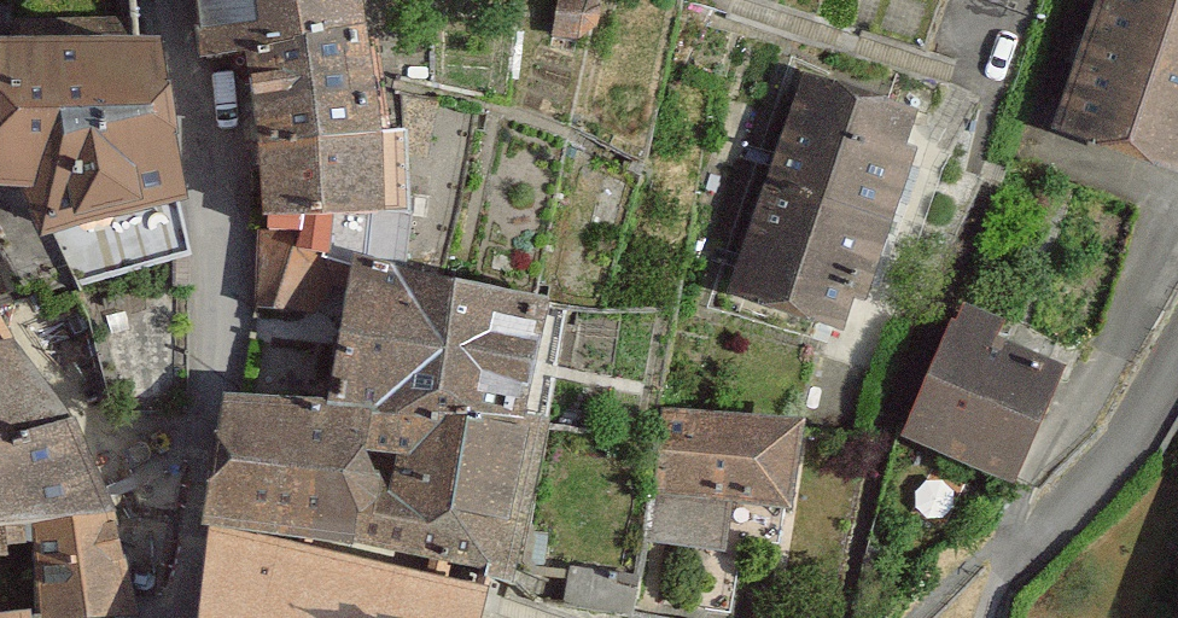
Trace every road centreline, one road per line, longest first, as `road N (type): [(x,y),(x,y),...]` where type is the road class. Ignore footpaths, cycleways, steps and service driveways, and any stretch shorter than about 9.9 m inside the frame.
road 1 (residential): [(170,617),(179,512),(216,341),(218,255),(215,190),(175,0)]
road 2 (residential): [(1177,356),(1133,438),(1019,563),(989,617)]

